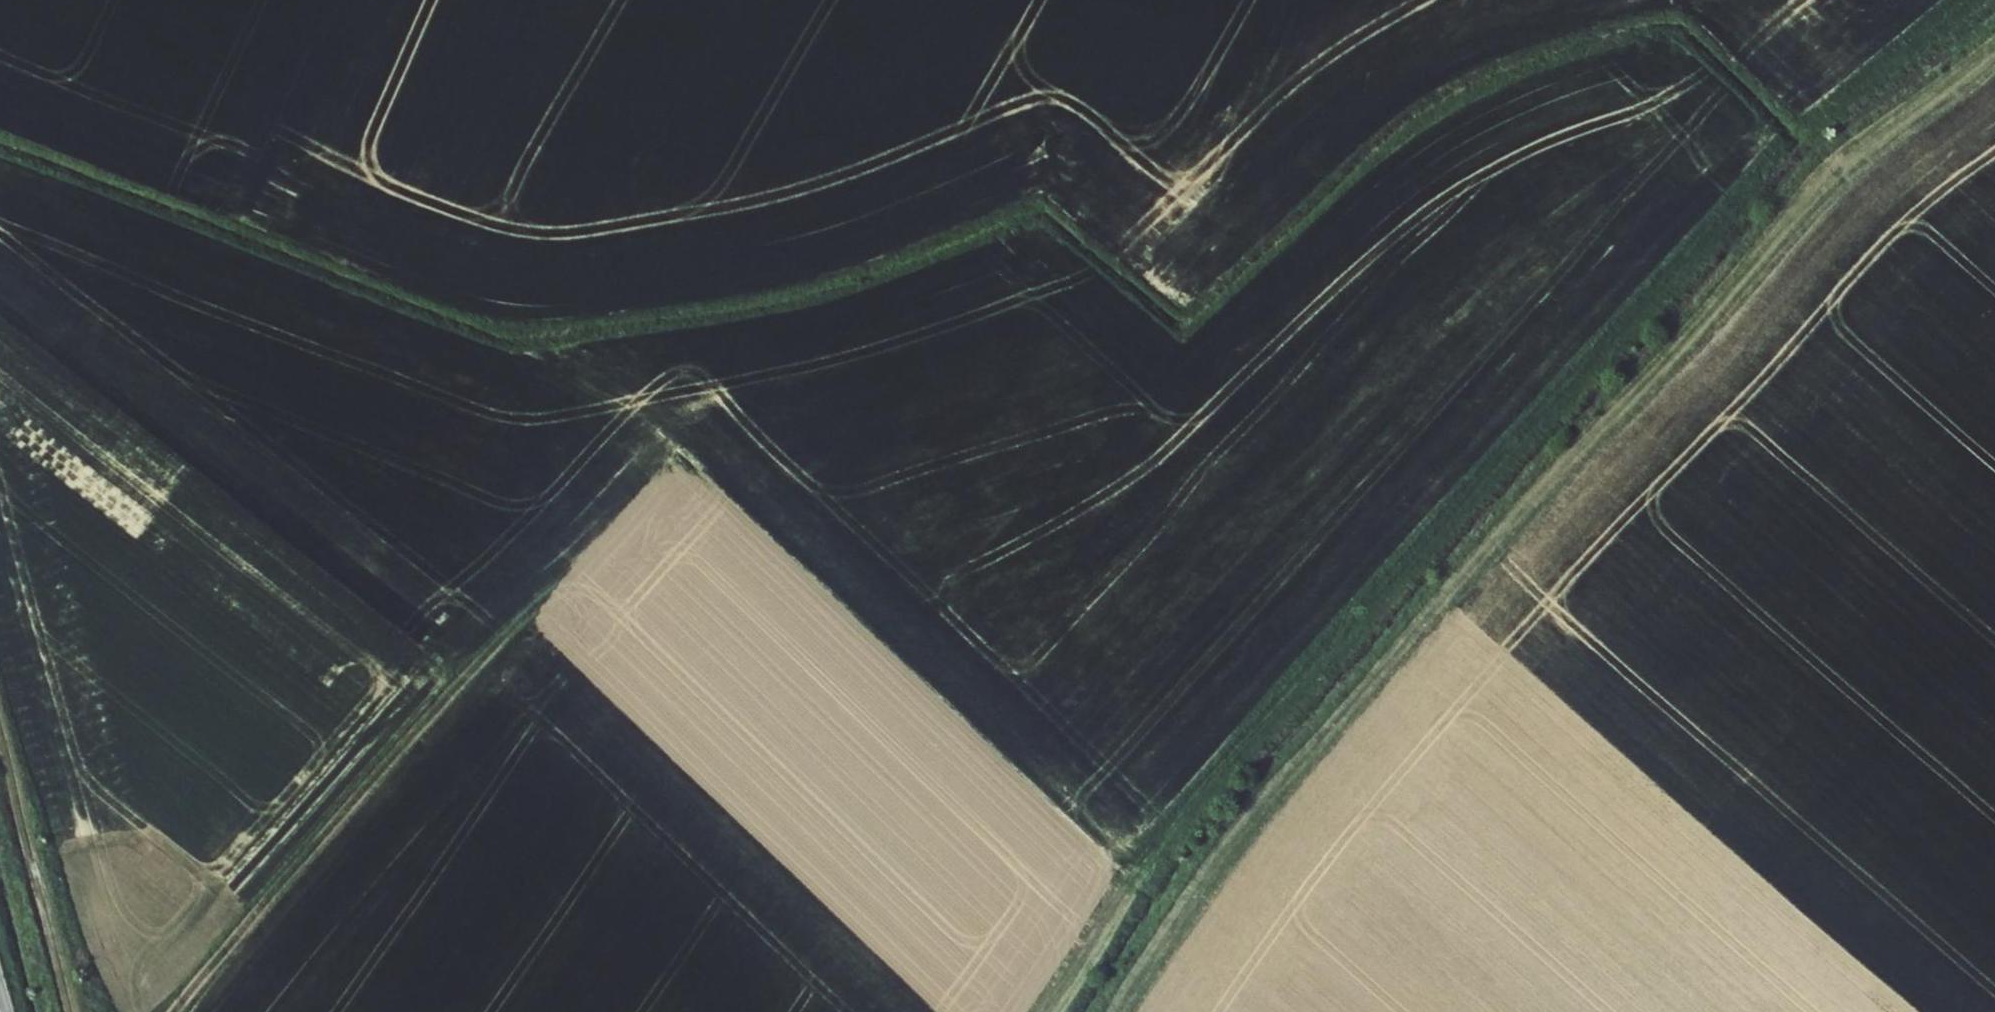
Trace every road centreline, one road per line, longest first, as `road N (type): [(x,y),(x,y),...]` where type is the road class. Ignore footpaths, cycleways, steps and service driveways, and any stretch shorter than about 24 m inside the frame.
road 1 (track): [(74,1011),(0,737)]

